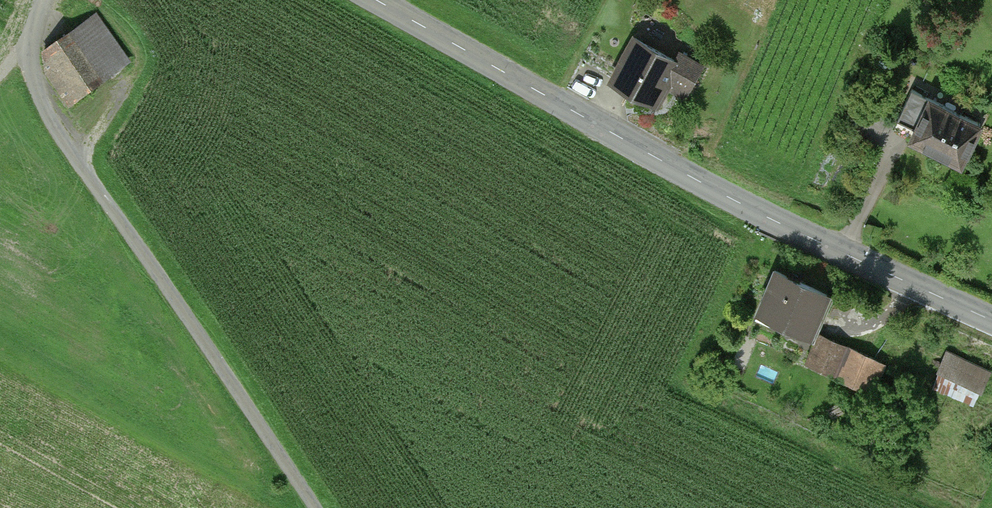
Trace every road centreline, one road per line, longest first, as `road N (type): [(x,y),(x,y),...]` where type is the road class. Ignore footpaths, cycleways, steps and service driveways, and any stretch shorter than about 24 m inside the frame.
road 1 (tertiary): [(376,0),(696,180),(991,321)]
road 2 (residential): [(316,507),(42,105),(30,45),(43,0)]

